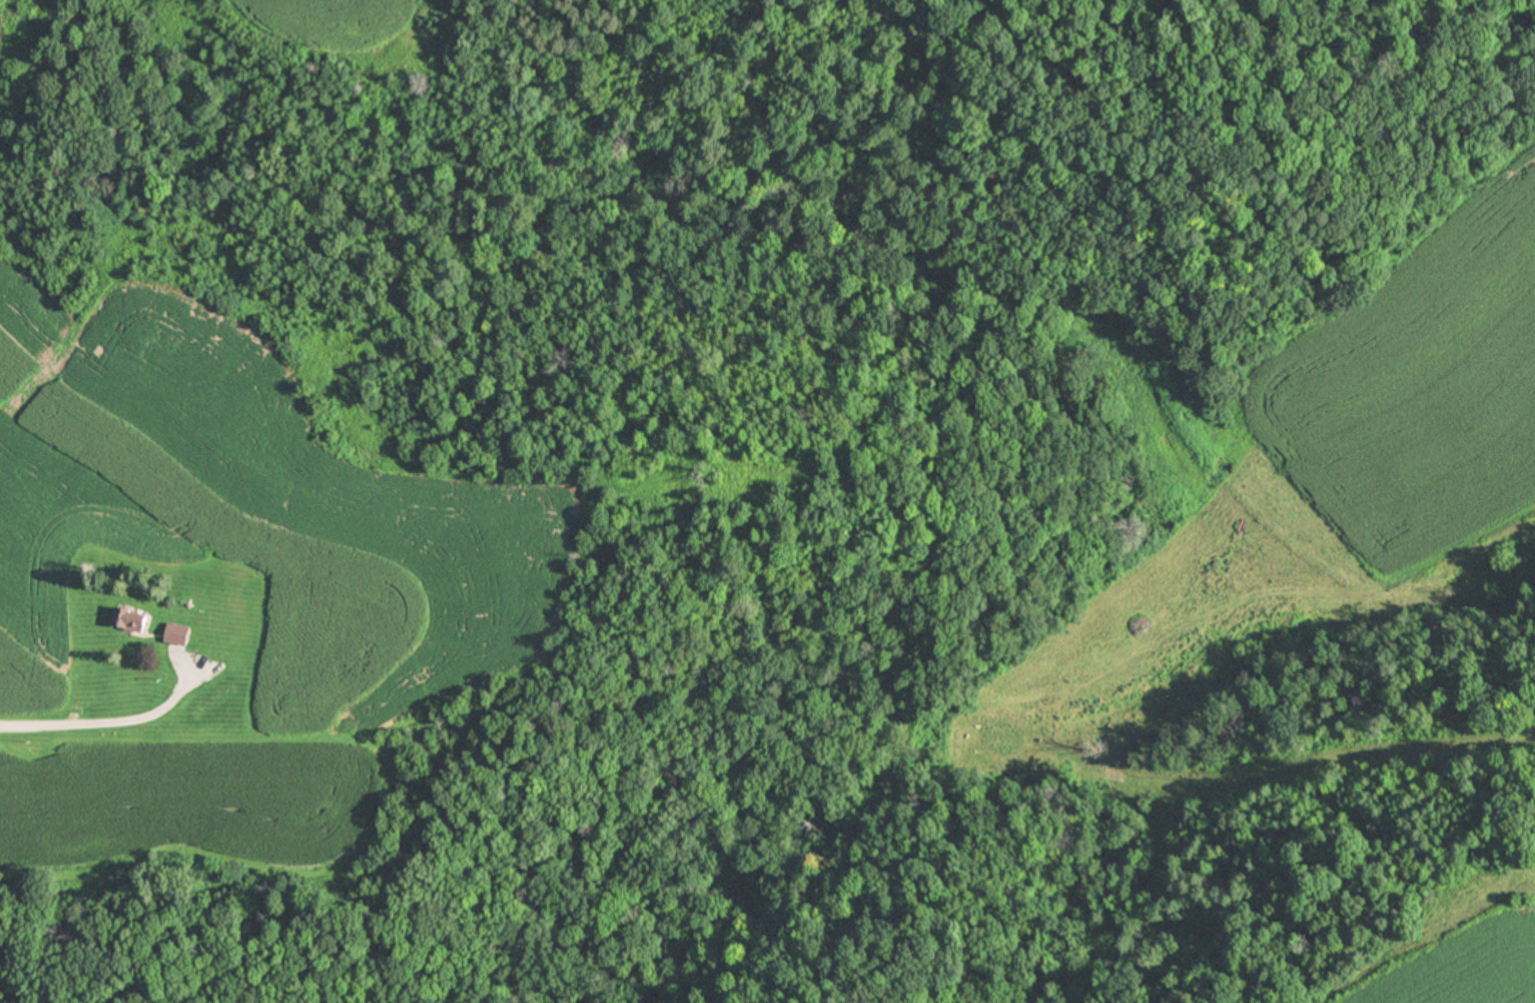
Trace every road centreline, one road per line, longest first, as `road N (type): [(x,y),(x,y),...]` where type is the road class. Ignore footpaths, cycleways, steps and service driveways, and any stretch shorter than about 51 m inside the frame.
road 1 (residential): [(189,692),(146,723),(0,730)]

